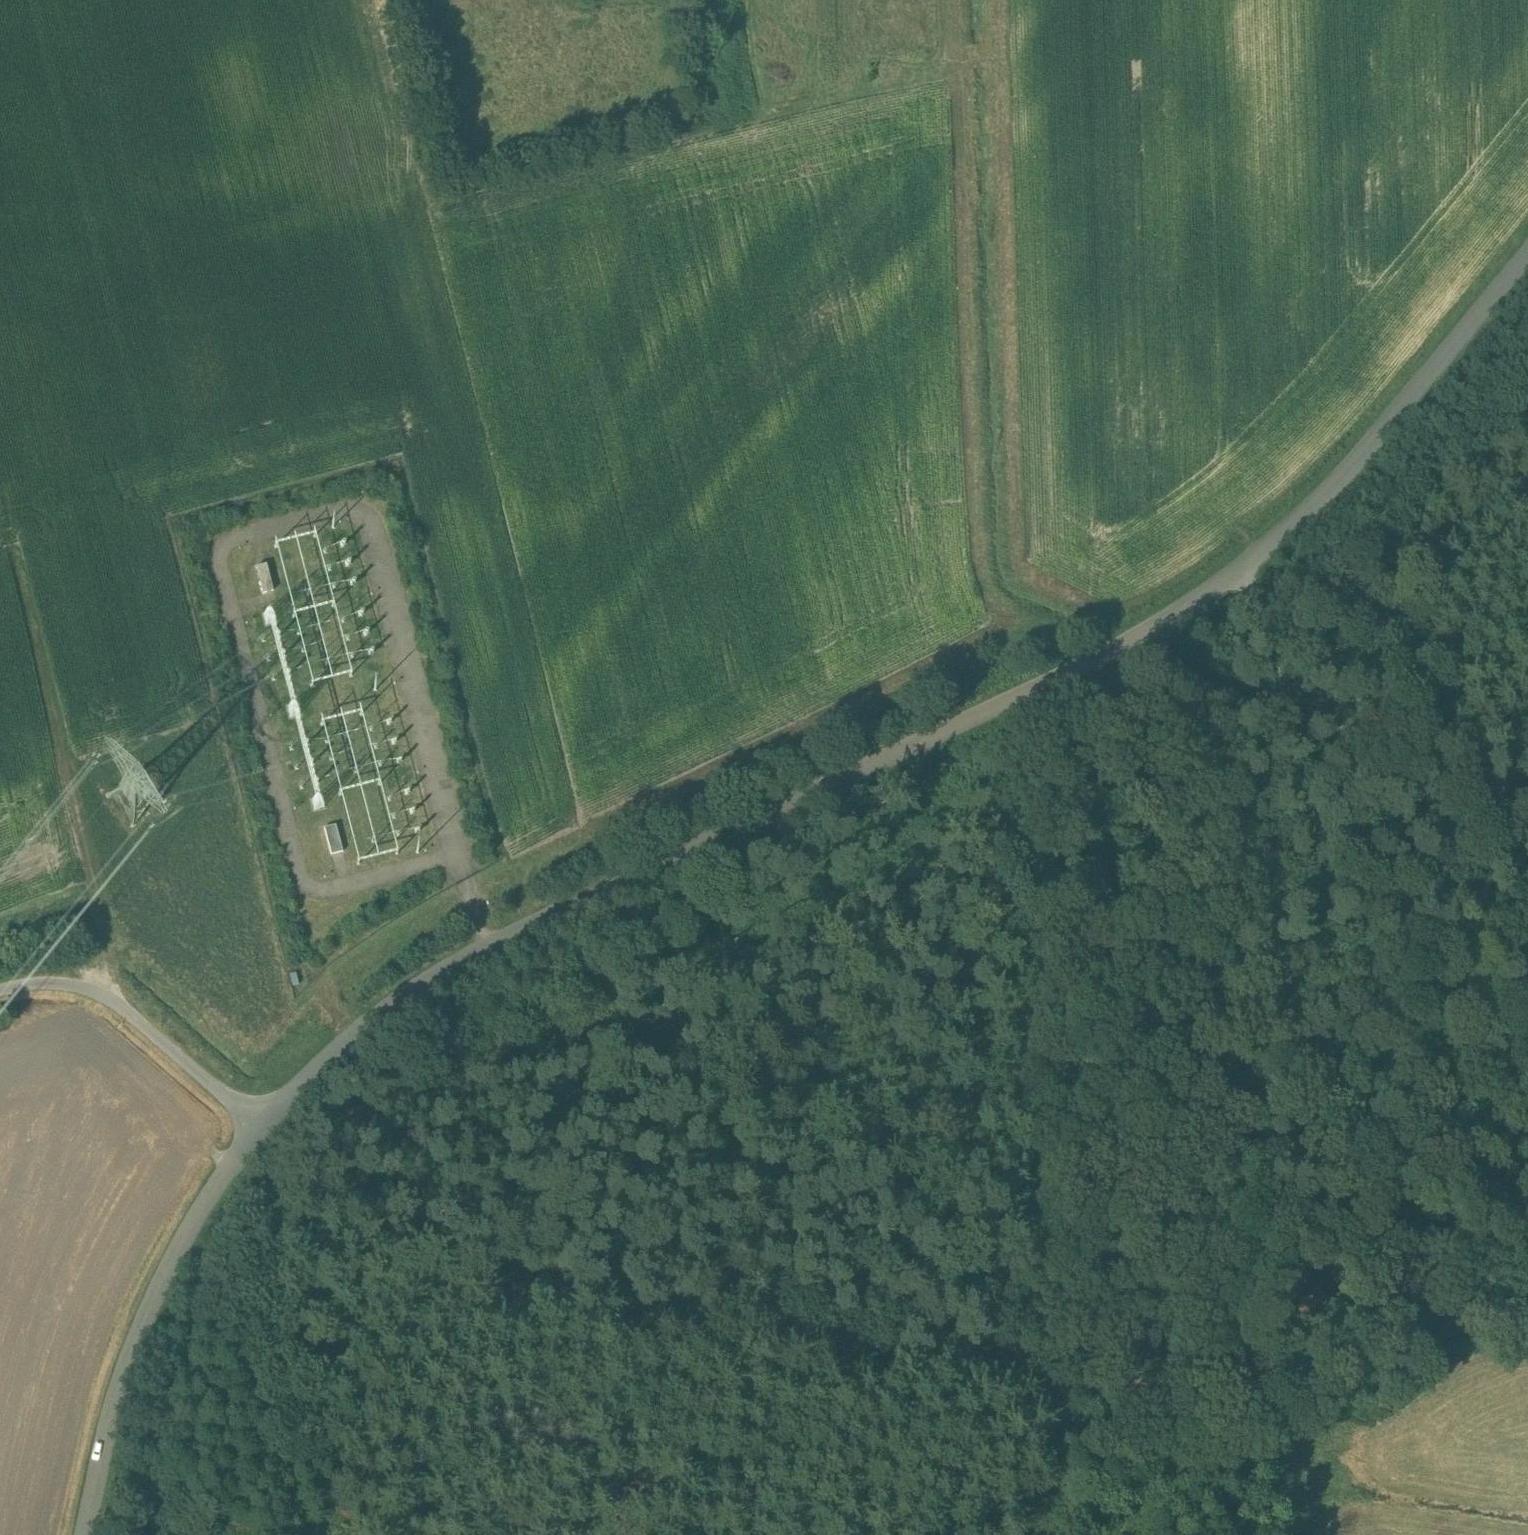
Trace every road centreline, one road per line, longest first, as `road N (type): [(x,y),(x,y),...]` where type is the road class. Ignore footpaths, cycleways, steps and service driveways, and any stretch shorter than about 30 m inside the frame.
road 1 (unclassified): [(255,1121),(352,1035),(448,965),(1106,652),(1241,569),(1412,397),(1527,255)]
road 2 (unclassified): [(83,1534),(117,1386),(163,1272),(255,1121)]
road 3 (track): [(1241,569),(1272,636),(1296,728),(1331,774),(1376,794),(1417,799),(1527,781)]
road 4 (track): [(397,1534),(395,1416),(292,1157)]
road 5 (unclassified): [(255,1121),(100,992),(0,990)]

